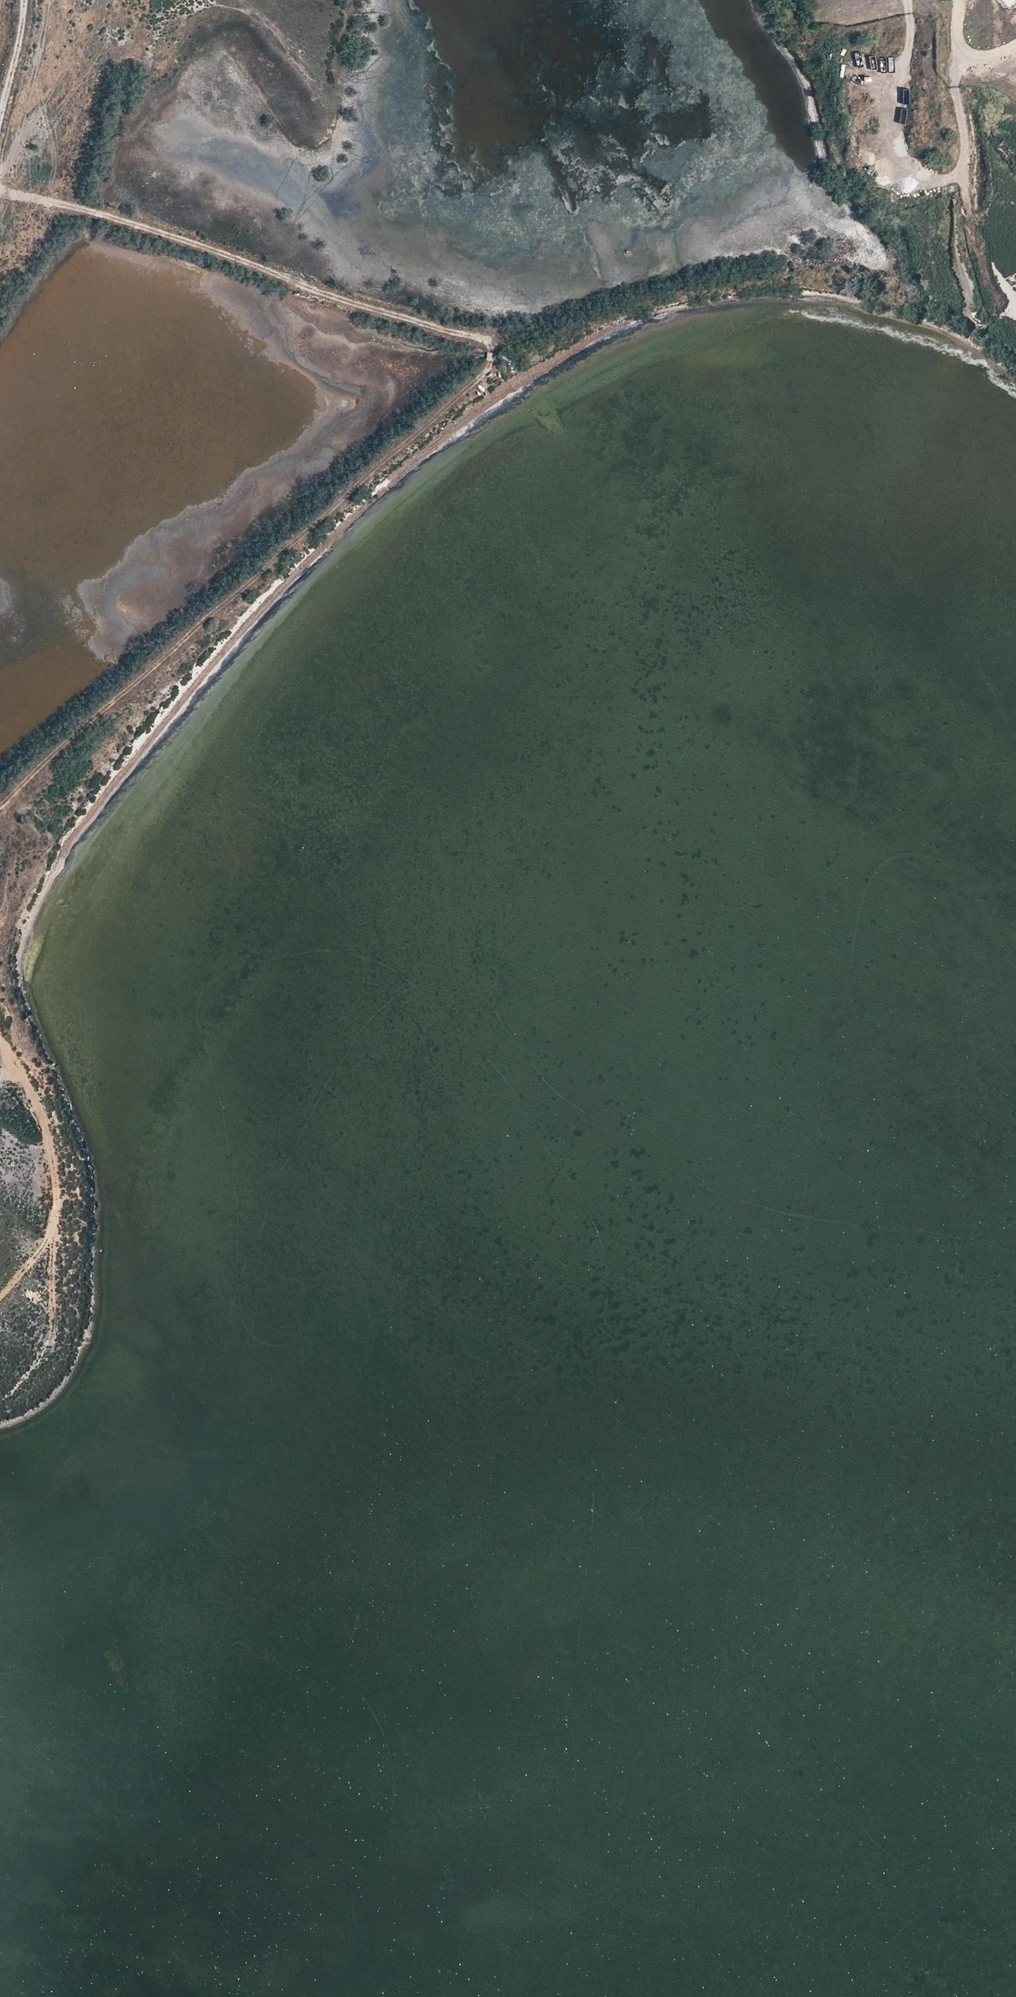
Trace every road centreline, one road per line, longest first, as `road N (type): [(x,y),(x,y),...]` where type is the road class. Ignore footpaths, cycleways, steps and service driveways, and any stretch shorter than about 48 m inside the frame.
road 1 (track): [(492,361),(0,805)]
road 2 (track): [(0,190),(133,221),(343,299),(479,337),(489,341),(492,361)]
road 3 (track): [(50,1235),(52,1149),(39,1103),(0,1039)]
road 4 (track): [(0,123),(24,0)]

